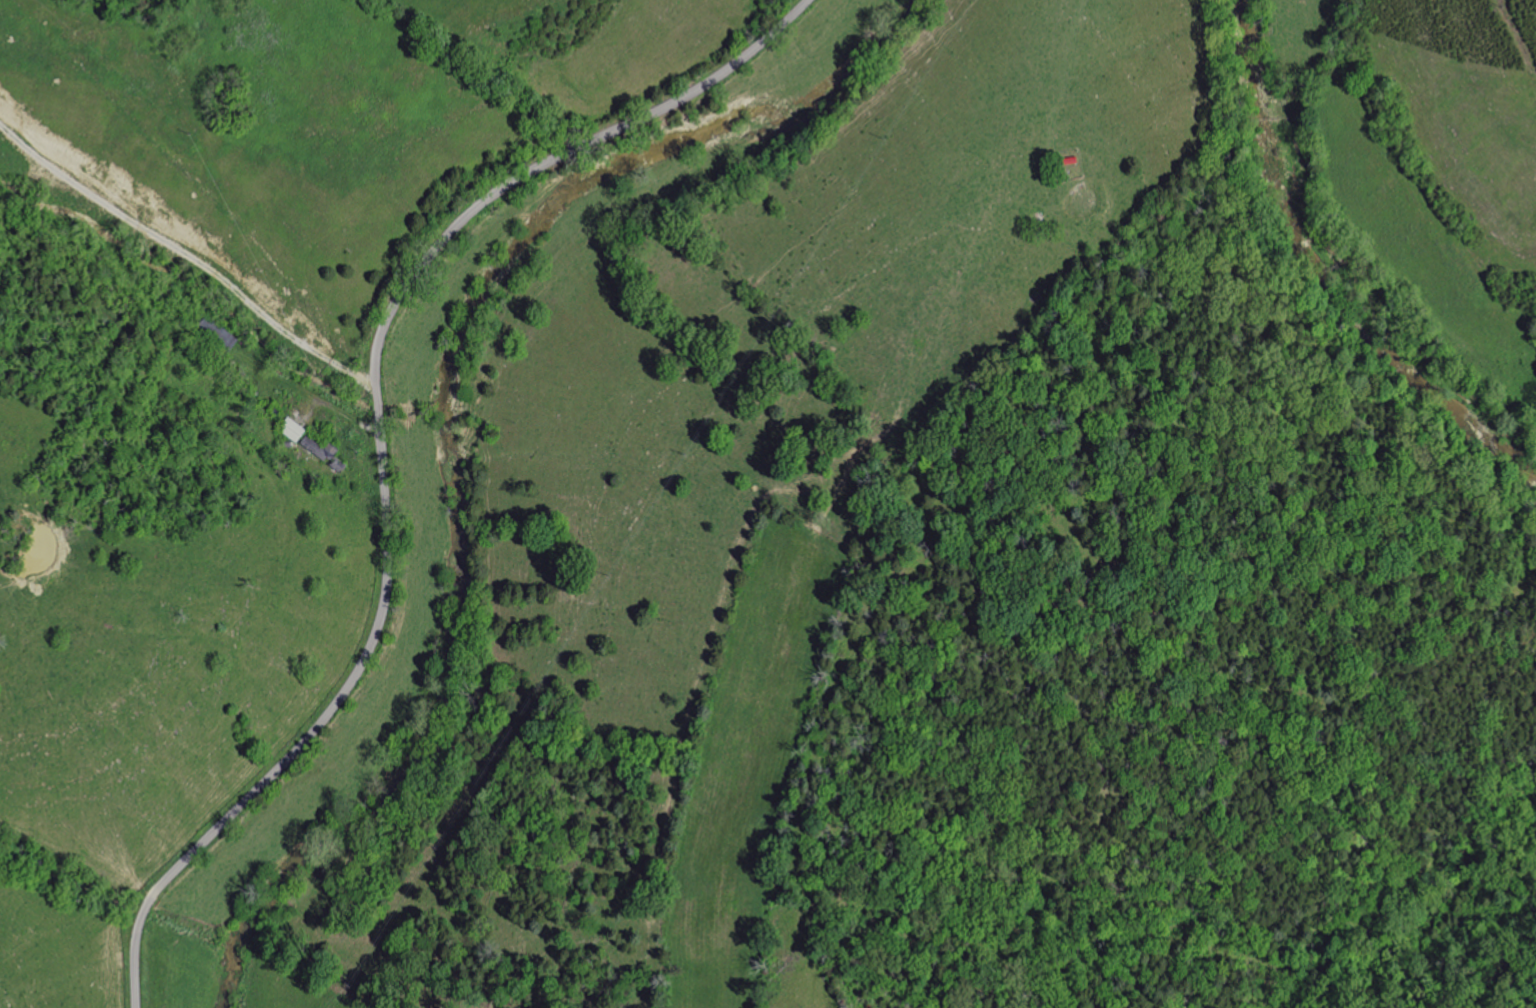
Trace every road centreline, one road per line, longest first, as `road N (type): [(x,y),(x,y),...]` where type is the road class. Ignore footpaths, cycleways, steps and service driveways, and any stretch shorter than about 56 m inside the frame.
road 1 (residential): [(136,1007),(137,941),(150,901),(321,723),(376,630),(388,579),(378,346),(406,286),(492,195),(718,76),(807,0)]

